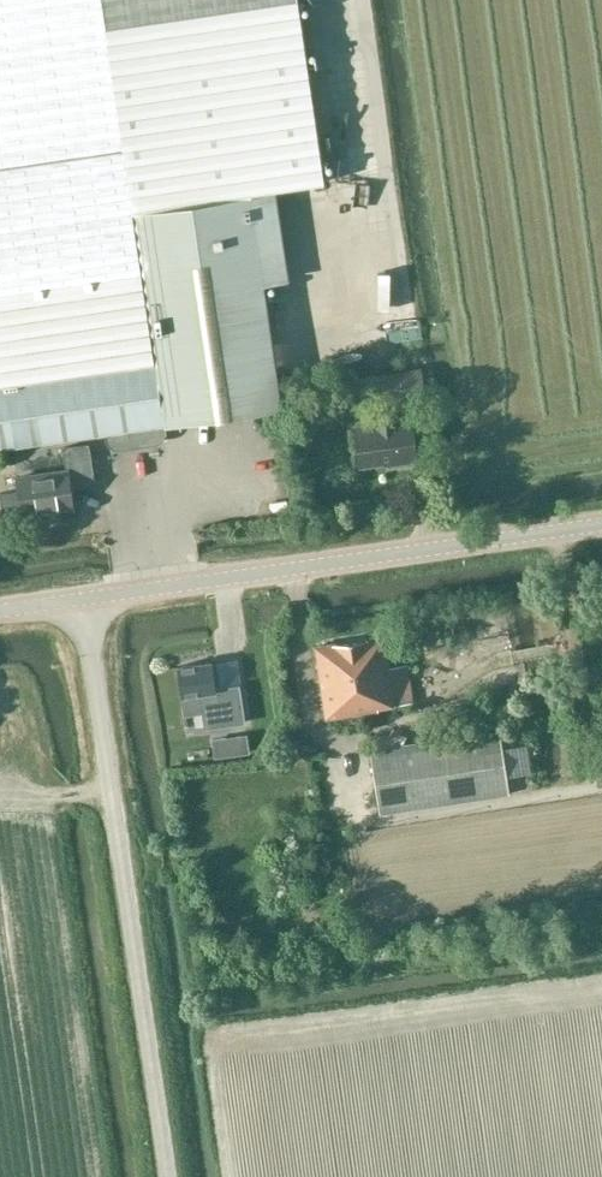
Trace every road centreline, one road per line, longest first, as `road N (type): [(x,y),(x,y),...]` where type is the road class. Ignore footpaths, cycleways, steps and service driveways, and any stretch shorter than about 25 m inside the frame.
road 1 (unclassified): [(167,1176),(84,596)]
road 2 (tertiary): [(84,596),(601,524)]

